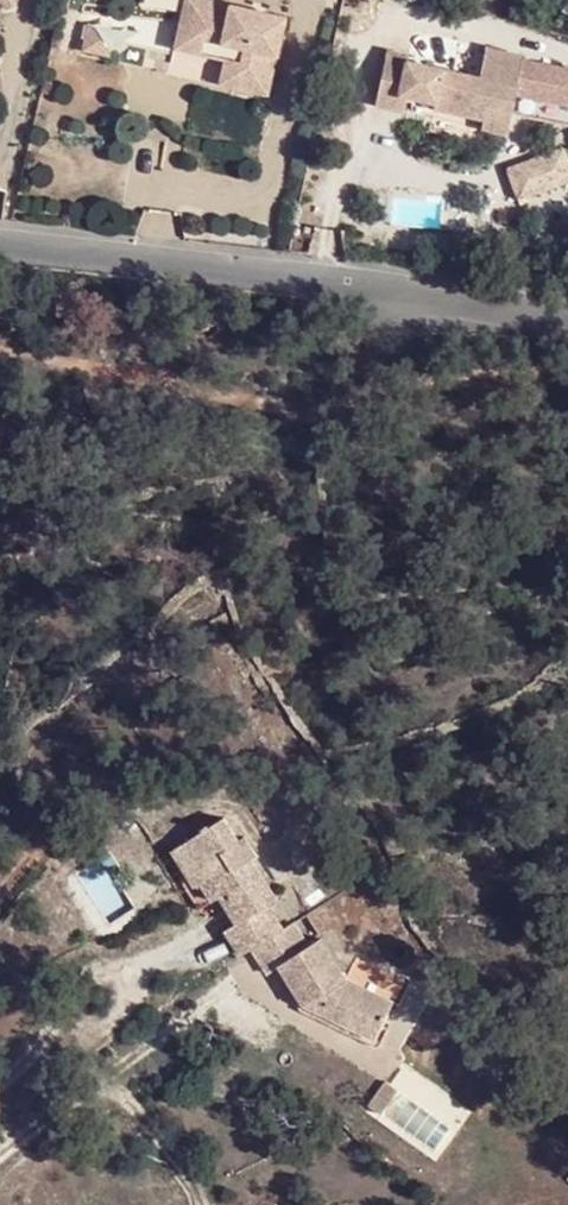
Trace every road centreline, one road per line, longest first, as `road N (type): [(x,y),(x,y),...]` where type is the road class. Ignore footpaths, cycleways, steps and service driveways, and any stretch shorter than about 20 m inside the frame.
road 1 (residential): [(567,313),(0,243)]

